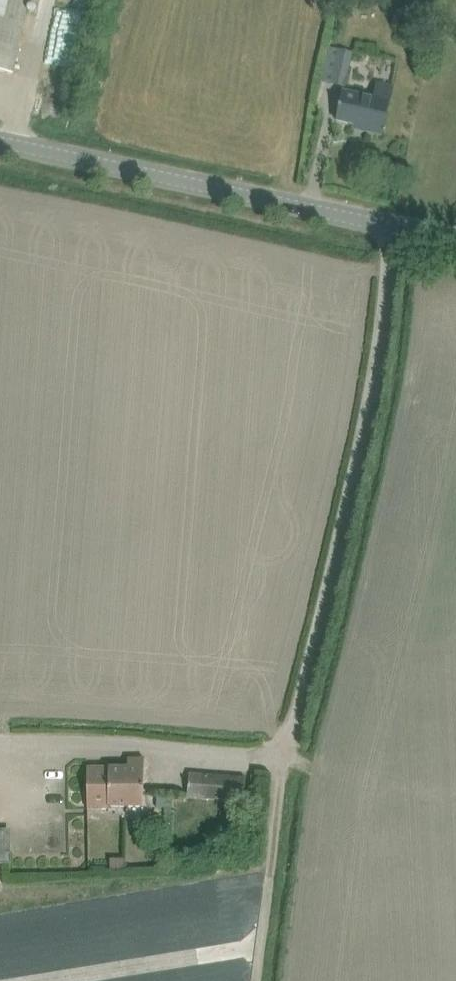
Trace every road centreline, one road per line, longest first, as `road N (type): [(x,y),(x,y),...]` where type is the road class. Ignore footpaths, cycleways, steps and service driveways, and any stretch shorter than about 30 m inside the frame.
road 1 (unclassified): [(0,742),(285,753),(358,458),(394,228)]
road 2 (tertiary): [(0,143),(394,228)]
road 3 (track): [(285,753),(256,980)]

